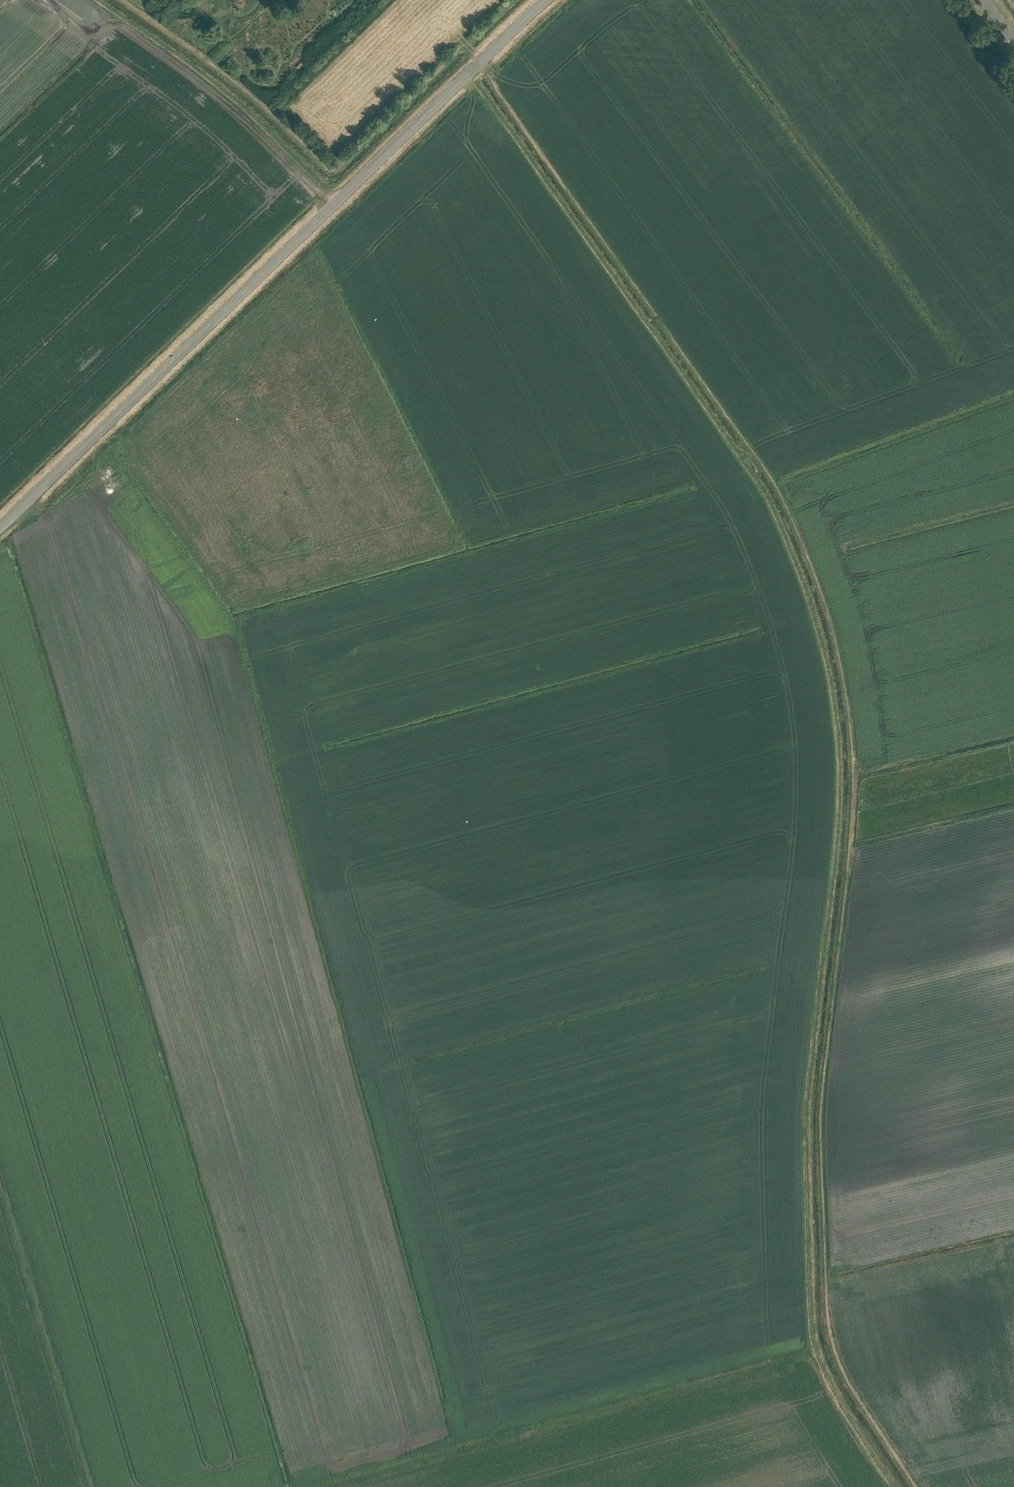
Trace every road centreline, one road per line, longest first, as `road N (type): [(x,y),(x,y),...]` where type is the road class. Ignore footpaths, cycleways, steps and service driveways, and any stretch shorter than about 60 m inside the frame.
road 1 (tertiary): [(0,527),(548,0)]

